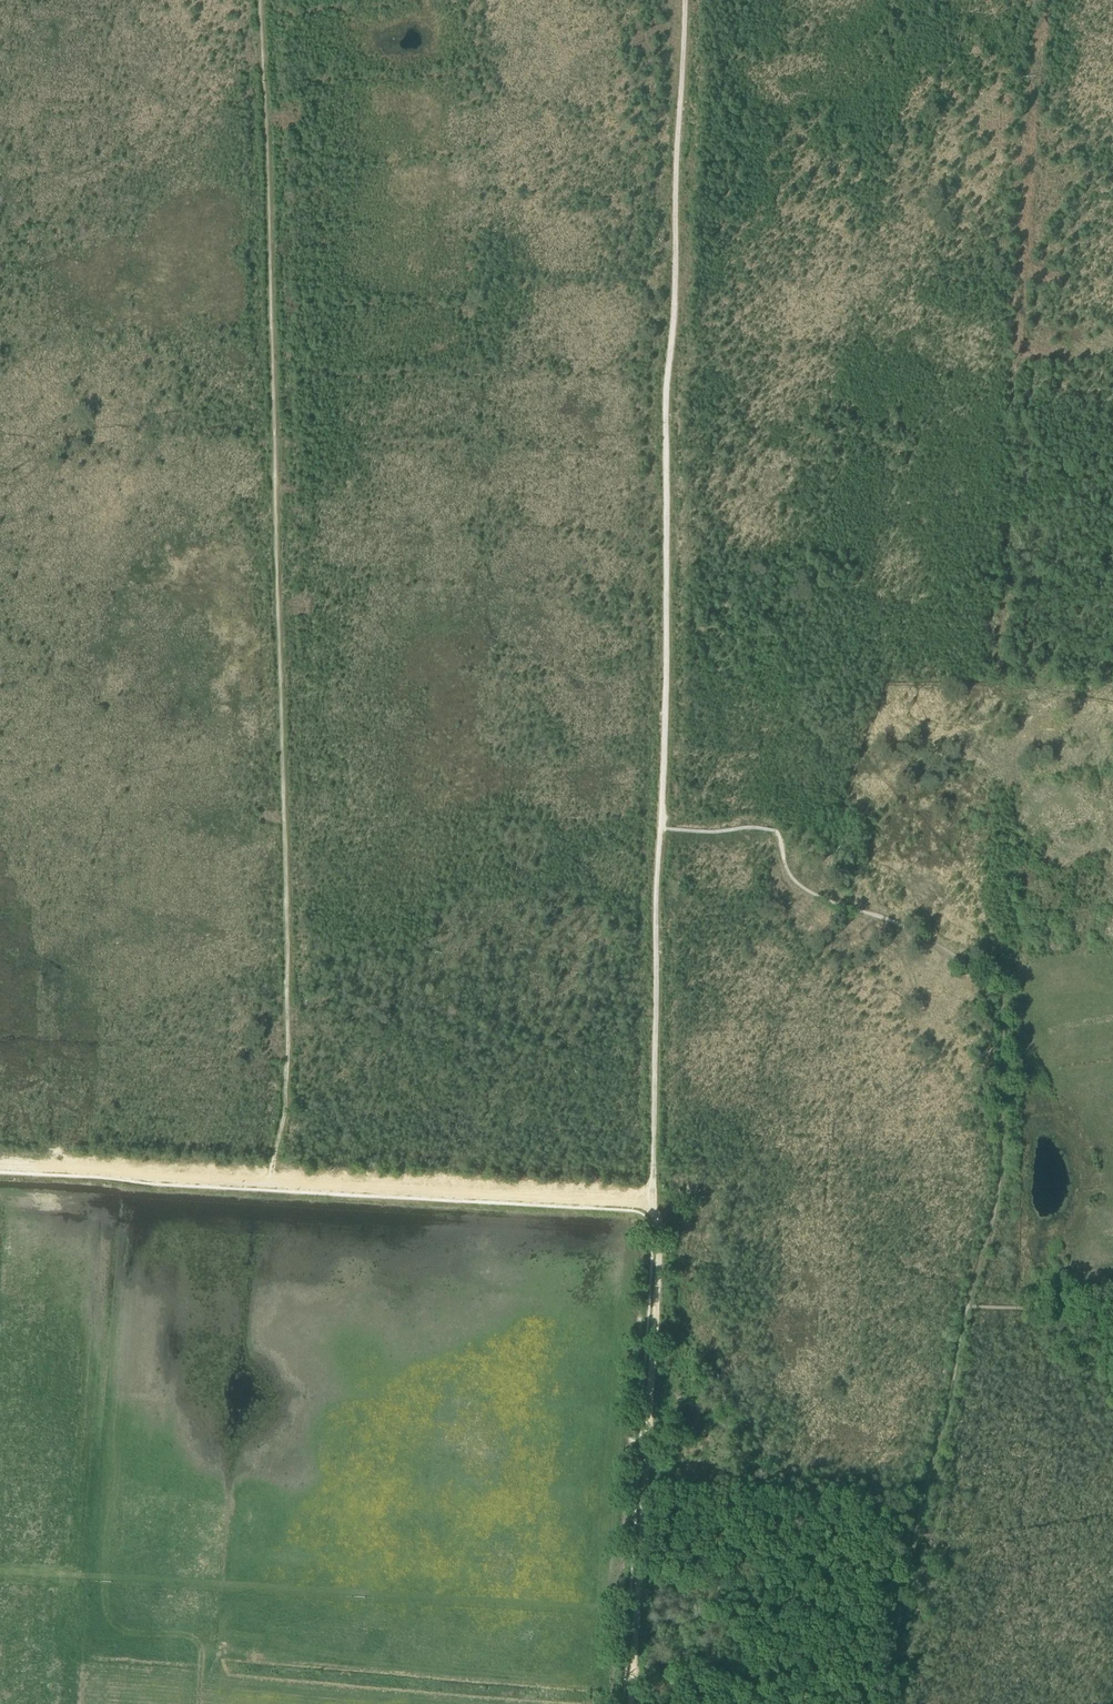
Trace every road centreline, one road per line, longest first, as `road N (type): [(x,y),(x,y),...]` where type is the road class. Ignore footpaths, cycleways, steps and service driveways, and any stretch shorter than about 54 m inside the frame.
road 1 (track): [(268,1184),(288,1041),(261,0)]
road 2 (track): [(685,0),(666,395),(659,827)]
road 3 (track): [(654,1206),(659,1228),(630,1703)]
road 4 (track): [(268,1184),(654,1206)]
road 5 (track): [(659,827),(654,1206)]
road 6 (track): [(0,1166),(268,1184)]

